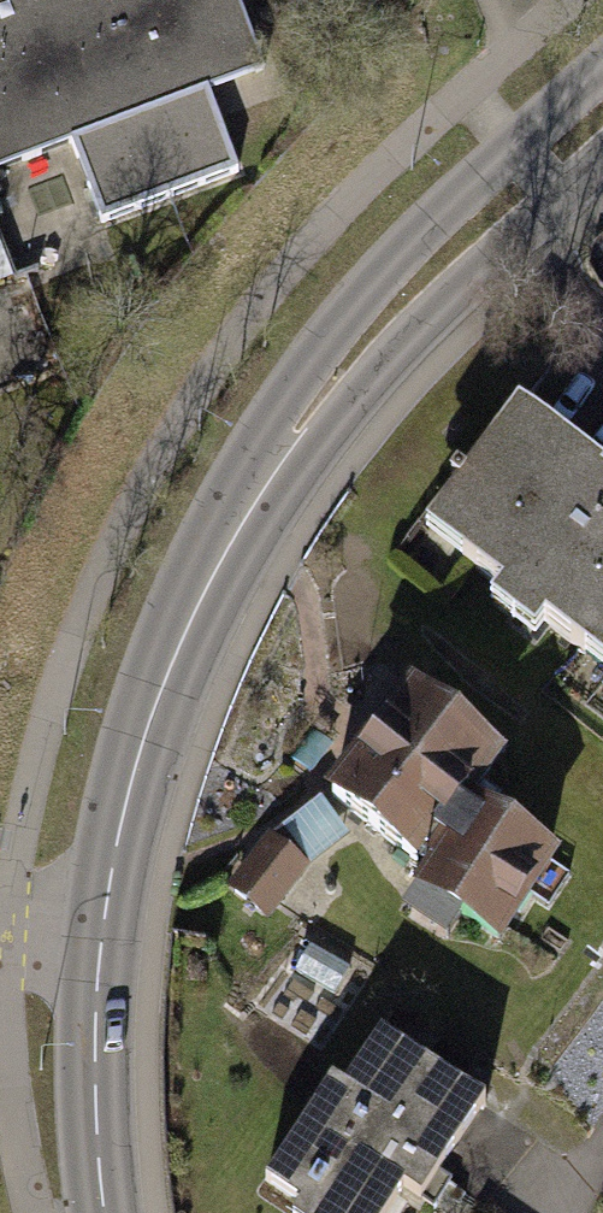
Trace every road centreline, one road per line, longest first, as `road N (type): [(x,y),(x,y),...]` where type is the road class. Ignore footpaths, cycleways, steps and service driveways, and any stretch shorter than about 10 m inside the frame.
road 1 (tertiary): [(103,923),(115,839),(147,732),(204,593),(292,432),(378,320),(481,212)]
road 2 (tertiary): [(102,1212),(94,1121),(103,923)]
road 3 (tertiary): [(481,212),(602,106)]
road 4 (residential): [(481,212),(602,315)]

